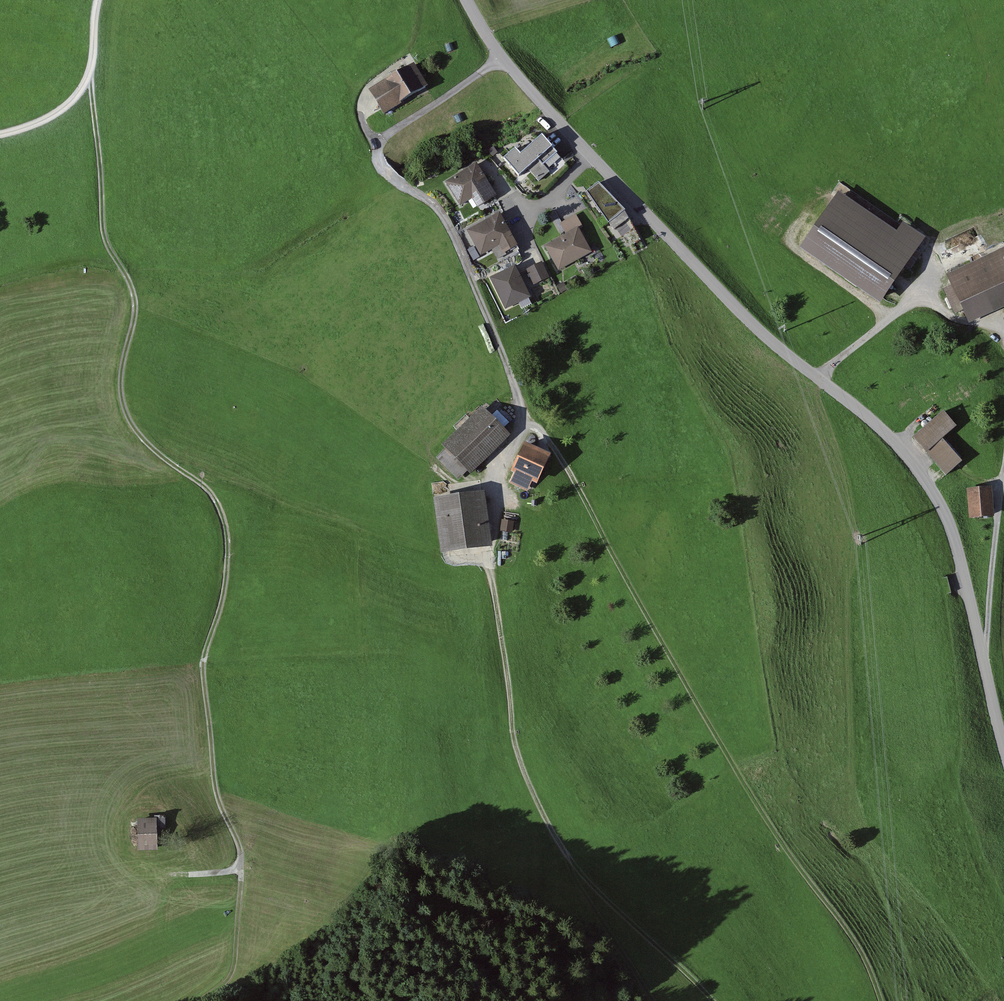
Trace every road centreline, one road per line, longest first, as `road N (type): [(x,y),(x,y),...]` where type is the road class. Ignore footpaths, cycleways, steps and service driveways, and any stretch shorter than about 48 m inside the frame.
road 1 (track): [(714,1000),(577,865),(528,771),(492,573),(498,474),(527,424),(449,226),(382,164),(383,139),(502,59)]
road 2 (track): [(220,990),(235,955),(241,859),(214,777),(202,662),(224,592),(227,538),(211,492),(143,440),(122,401),(136,305),(103,227),(90,71)]
road 3 (tertiary): [(468,0),(502,59),(592,156),(760,331),(919,471),(957,546),(1003,742)]
road 4 (track): [(879,1000),(871,974),(732,768),(547,437),(527,424)]
road 5 (track): [(986,661),(1003,468)]
road 6 (unclassified): [(98,0),(82,90),(48,118),(0,134)]

